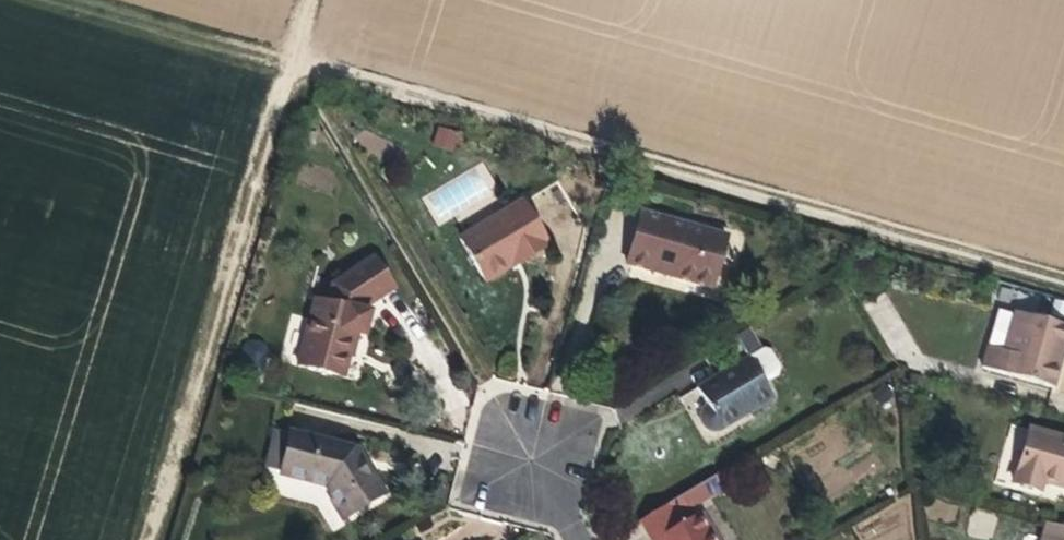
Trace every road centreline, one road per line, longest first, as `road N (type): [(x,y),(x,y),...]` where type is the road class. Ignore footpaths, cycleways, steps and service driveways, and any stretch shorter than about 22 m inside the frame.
road 1 (track): [(88,0),(1063,278)]
road 2 (track): [(147,539),(312,0)]

